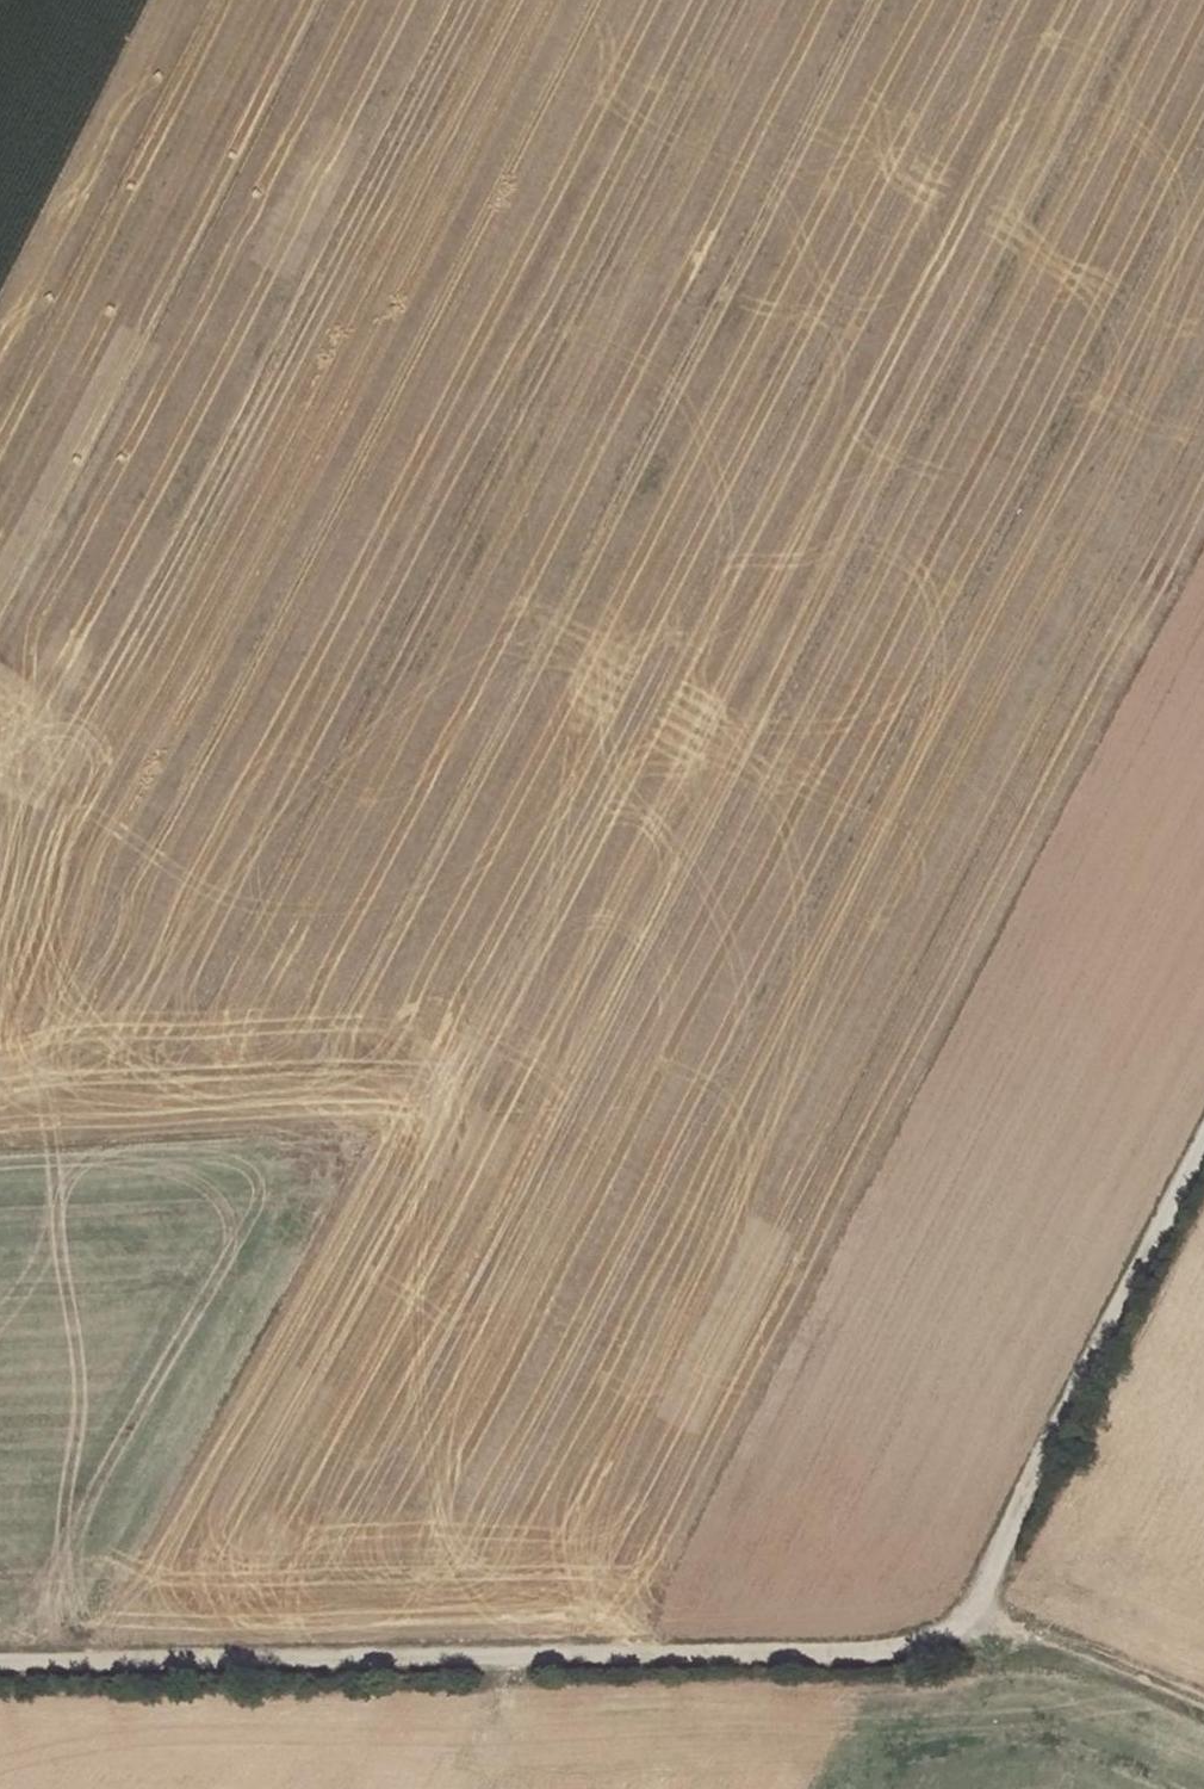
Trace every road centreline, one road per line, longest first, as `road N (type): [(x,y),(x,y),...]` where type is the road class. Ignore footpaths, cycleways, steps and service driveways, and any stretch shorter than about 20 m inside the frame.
road 1 (track): [(0,1664),(904,1646),(968,1616),(1203,1150)]
road 2 (track): [(968,1616),(1083,1643),(1203,1698)]

